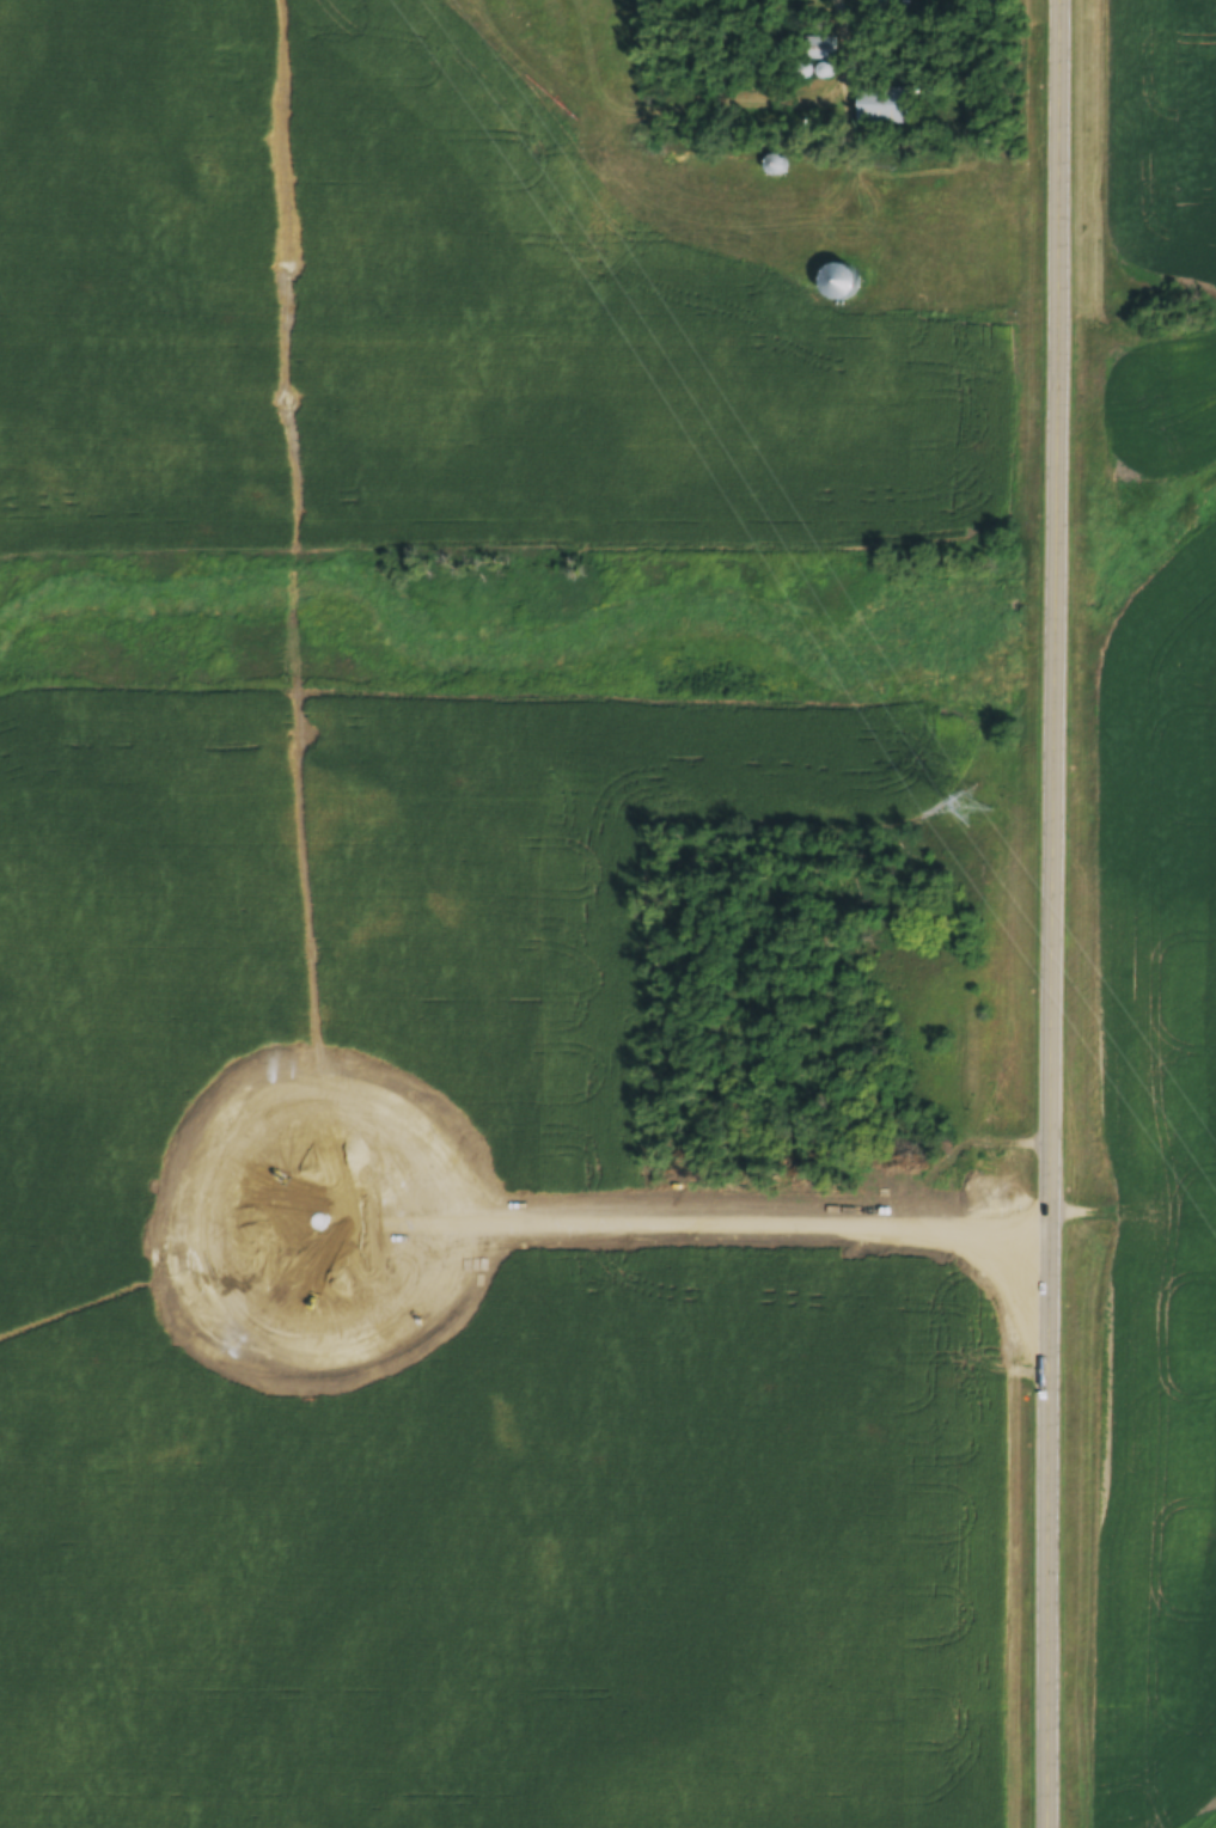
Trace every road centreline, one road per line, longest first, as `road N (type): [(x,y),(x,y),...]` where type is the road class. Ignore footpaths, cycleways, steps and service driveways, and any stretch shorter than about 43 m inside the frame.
road 1 (secondary): [(1100,1827),(1103,0)]

